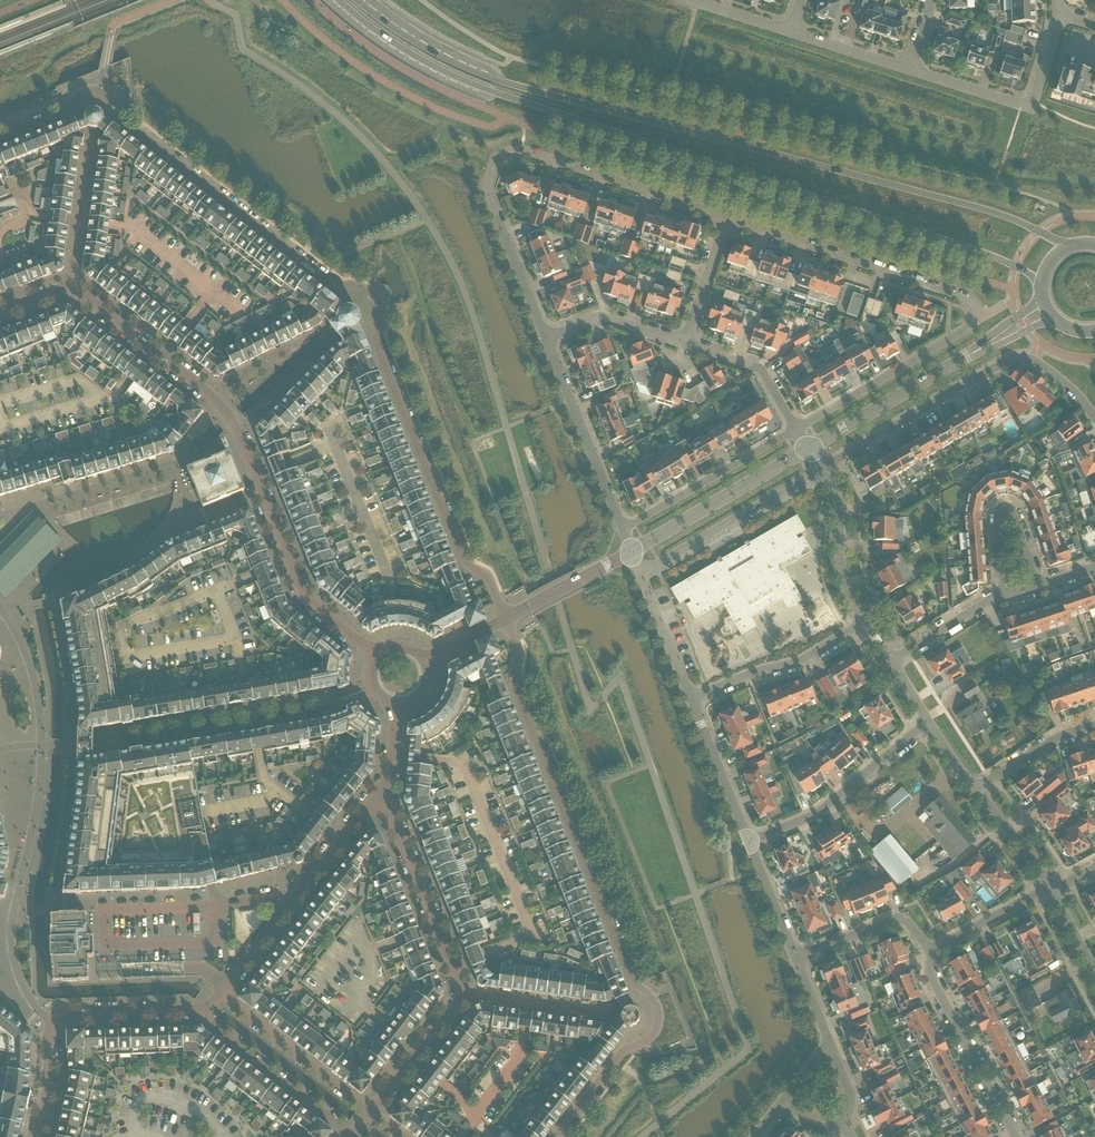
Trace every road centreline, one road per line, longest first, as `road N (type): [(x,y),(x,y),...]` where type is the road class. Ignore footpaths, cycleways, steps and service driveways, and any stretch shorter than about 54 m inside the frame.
road 1 (secondary): [(338,0),(415,57),(480,88),(1018,266),(1042,283)]
road 2 (secondary): [(1069,248),(971,206),(486,76),(420,44),(358,0)]
road 3 (residential): [(506,620),(487,576),(465,566),(379,346),(377,299),(332,284),(300,261),(135,130),(110,95),(77,95)]
road 4 (residential): [(556,1136),(623,1053),(653,1035),(659,1014),(635,982),(516,686),(518,652),(506,620)]
road 5 (residential): [(822,470),(1005,362),(1030,360),(1094,422)]
road 6 (residential): [(379,659),(303,596),(226,415)]
road 7 (residential): [(975,318),(964,297),(726,219)]
road 8 (residential): [(38,1136),(55,1019),(202,1011)]
road 9 (residential): [(220,993),(380,797)]
road 10 (residential): [(546,339),(488,198),(496,158),(522,152)]
road 11 (residential): [(747,844),(807,820),(928,723)]
road 12 (residential): [(465,995),(380,797)]
road 13 (residential): [(726,219),(522,152)]
road 14 (residential): [(975,318),(795,432)]
road 15 (residential): [(1012,1136),(927,974),(931,946)]
road 16 (unclassified): [(640,574),(822,470)]
road 17 (residential): [(622,531),(546,339)]
road 18 (unclassified): [(631,554),(809,451)]
road 19 (residential): [(71,286),(226,415)]
road 20 (residential): [(795,432),(622,531)]
road 21 (residential): [(202,1011),(350,1136)]
road 22 (residential): [(371,1111),(220,993)]
road 23 (residential): [(690,700),(802,660),(864,623)]
road 24 (unclassified): [(809,451),(965,359)]
road 25 (residential): [(1038,585),(1013,512),(1004,508),(997,514),(1003,595)]
road 26 (residential): [(864,623),(845,586),(838,499),(822,470)]
road 27 (residential): [(747,844),(690,700)]
road 28 (residential): [(796,962),(896,921),(931,946)]
road 29 (residential): [(795,432),(749,363),(684,343)]
road 30 (residential): [(71,286),(91,138)]
road 31 (residential): [(371,1111),(465,995)]
road 32 (residential): [(684,343),(609,318),(546,339)]
road 33 (unclassified): [(506,620),(631,554)]
road 34 (residential): [(601,1013),(465,995)]
road 35 (unclassified): [(690,700),(640,574)]
road 36 (residential): [(1094,726),(1061,737),(976,790)]
road 37 (residential): [(931,946),(1050,890)]
road 38 (residential): [(684,343),(726,219)]
road 39 (residential): [(912,71),(790,32)]
road 40 (residential): [(796,962),(747,844)]
road 41 (residential): [(893,660),(1003,595)]
road 42 (residential): [(1034,102),(1021,105),(912,71)]
road 43 (residential): [(1050,890),(976,790)]

